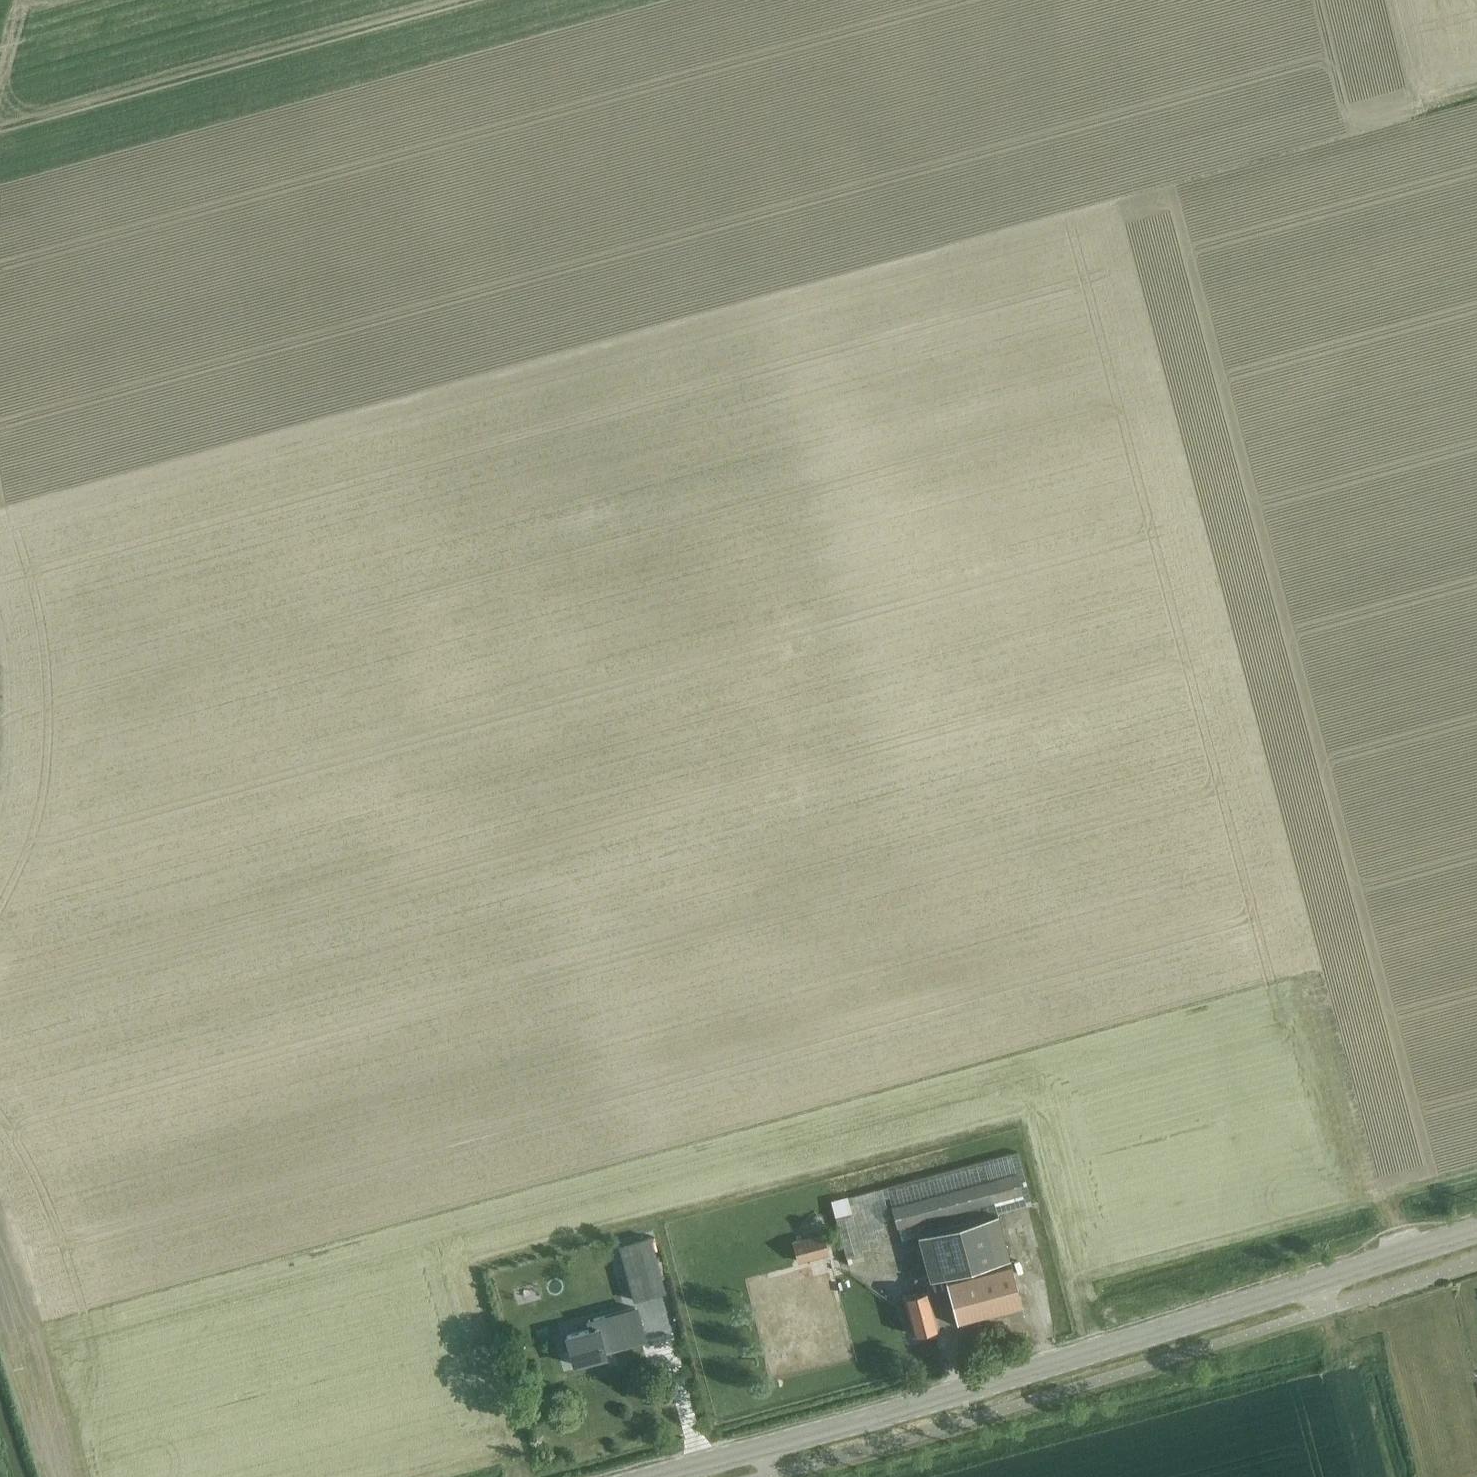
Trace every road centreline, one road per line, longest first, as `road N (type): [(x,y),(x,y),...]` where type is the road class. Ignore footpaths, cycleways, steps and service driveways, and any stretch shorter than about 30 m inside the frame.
road 1 (tertiary): [(648,1476),(1022,1380),(1476,1234)]

